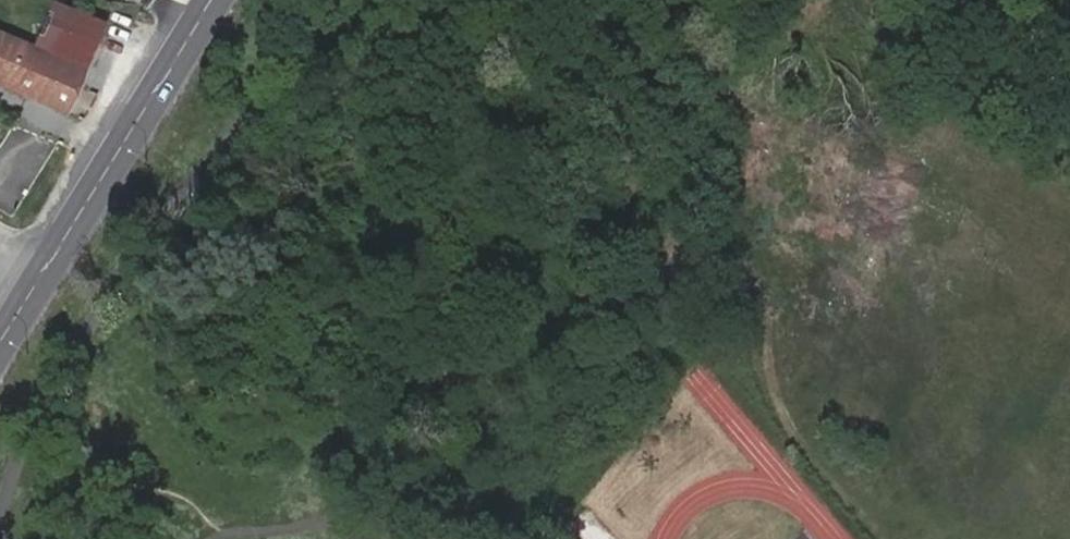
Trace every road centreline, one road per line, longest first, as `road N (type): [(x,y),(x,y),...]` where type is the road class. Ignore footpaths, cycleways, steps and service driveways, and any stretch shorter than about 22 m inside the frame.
road 1 (primary): [(0,344),(213,0)]

